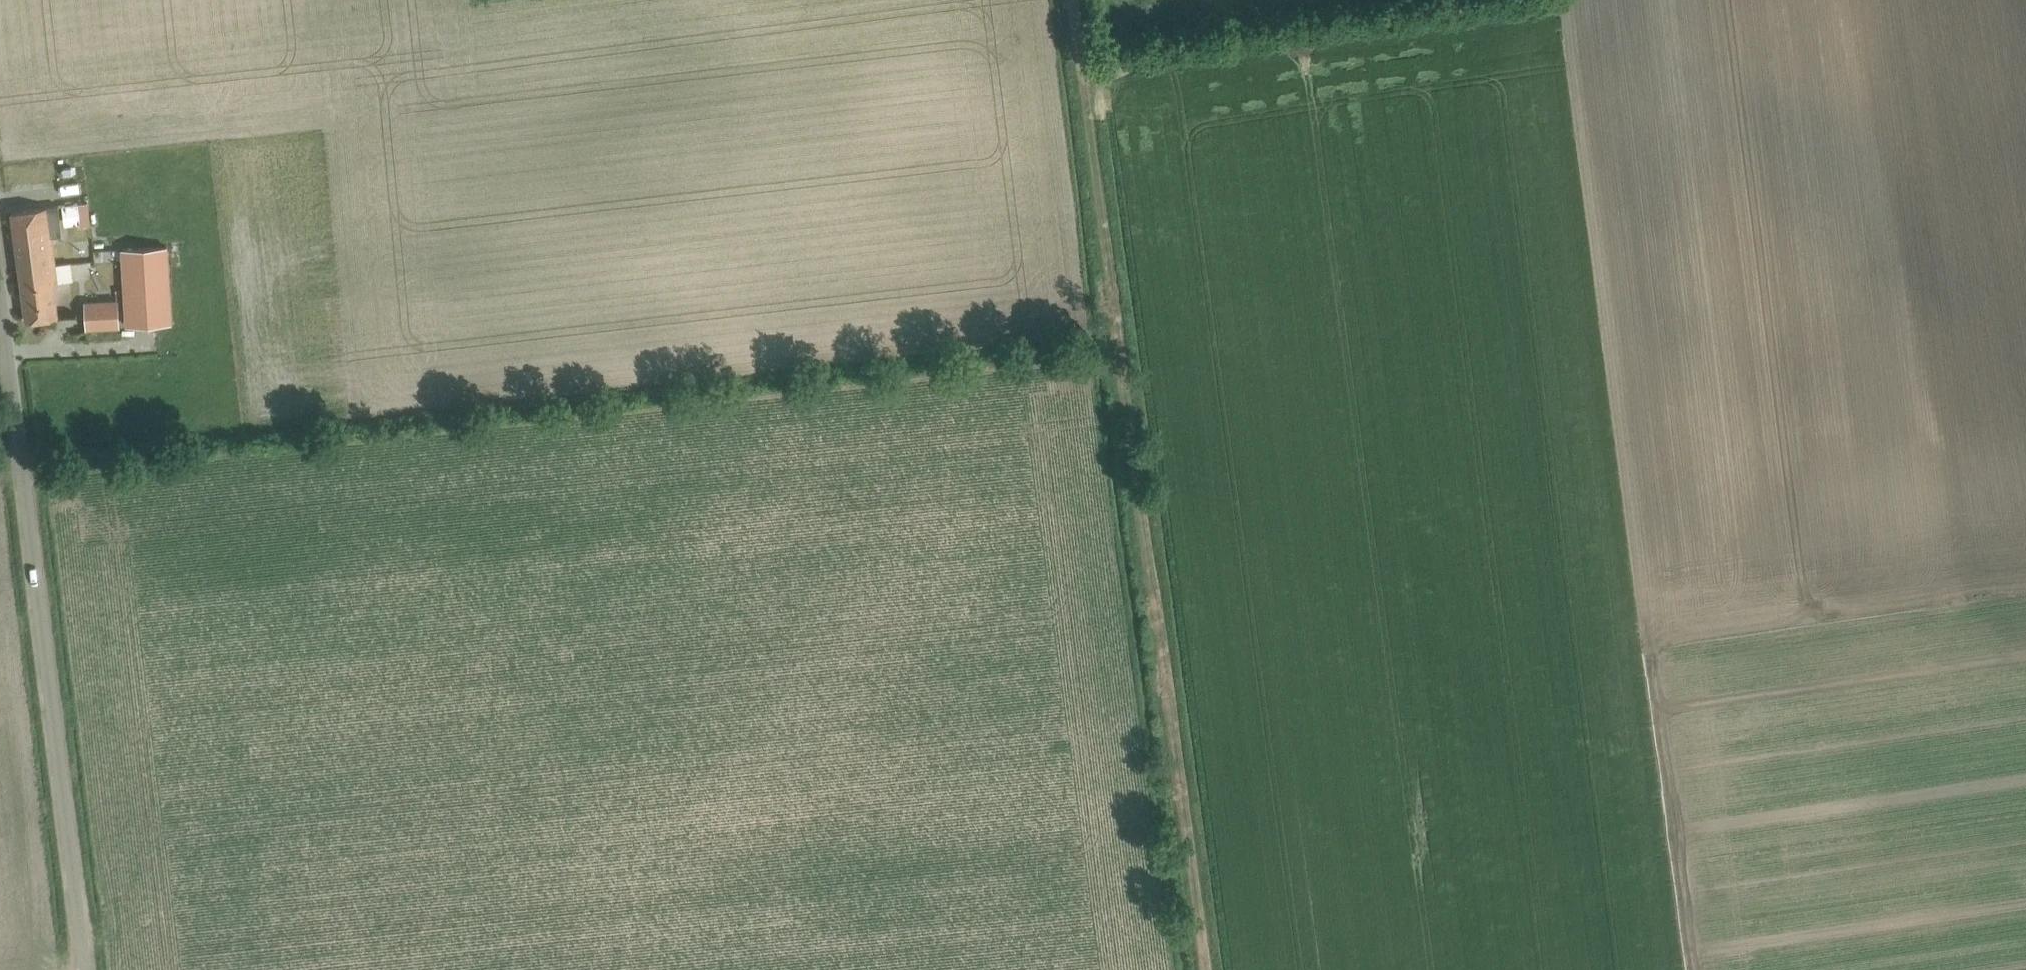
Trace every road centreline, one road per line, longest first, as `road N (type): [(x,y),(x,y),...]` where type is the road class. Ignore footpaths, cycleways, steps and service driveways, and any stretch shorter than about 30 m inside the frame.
road 1 (track): [(1070,0),(1207,969)]
road 2 (unclassified): [(83,969),(0,302)]

